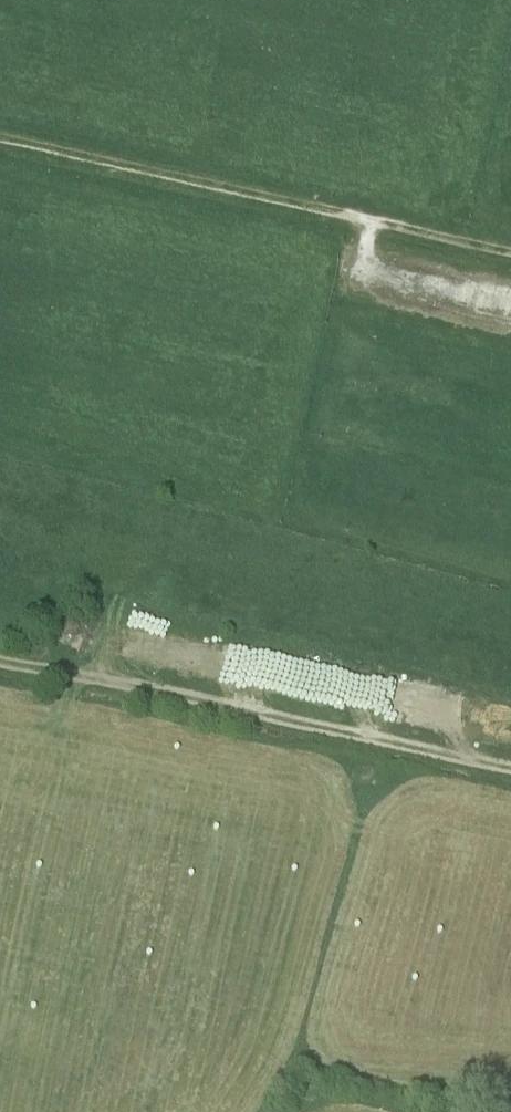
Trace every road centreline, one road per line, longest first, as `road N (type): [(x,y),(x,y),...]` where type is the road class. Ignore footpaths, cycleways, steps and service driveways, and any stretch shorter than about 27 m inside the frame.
road 1 (track): [(0,137),(510,250)]
road 2 (track): [(0,660),(510,768)]

